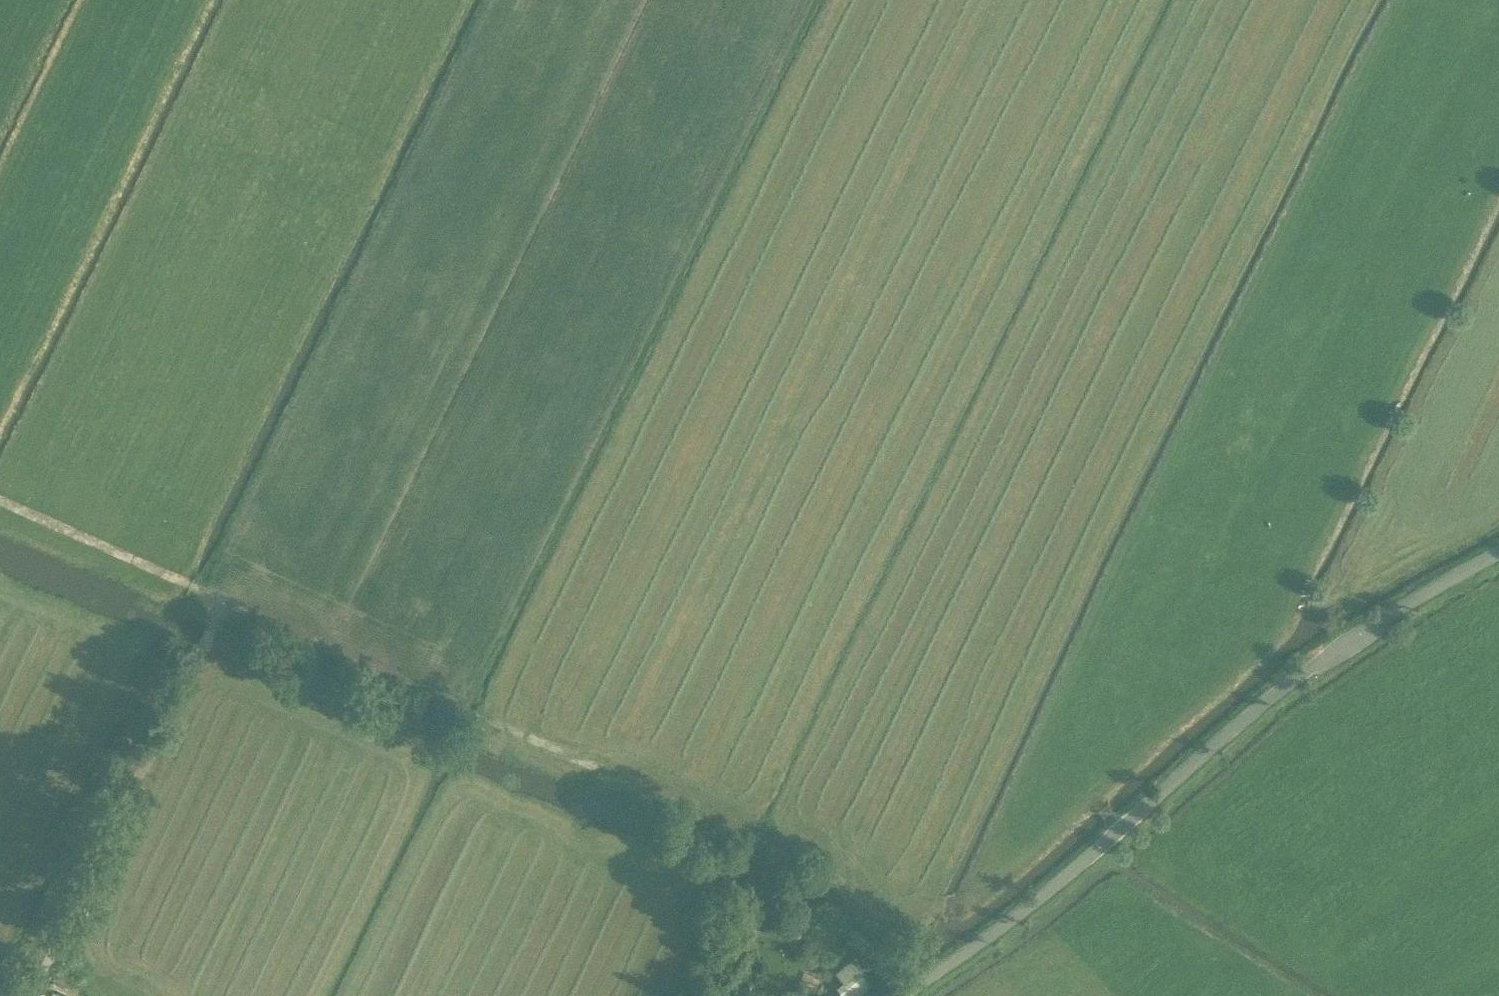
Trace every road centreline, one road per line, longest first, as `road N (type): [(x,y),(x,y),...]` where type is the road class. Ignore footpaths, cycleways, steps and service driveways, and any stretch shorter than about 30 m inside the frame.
road 1 (track): [(906,908),(0,502)]
road 2 (unclassified): [(927,979),(1047,900),(1200,763),(1402,599),(1498,553)]
road 3 (track): [(37,995),(225,604)]

